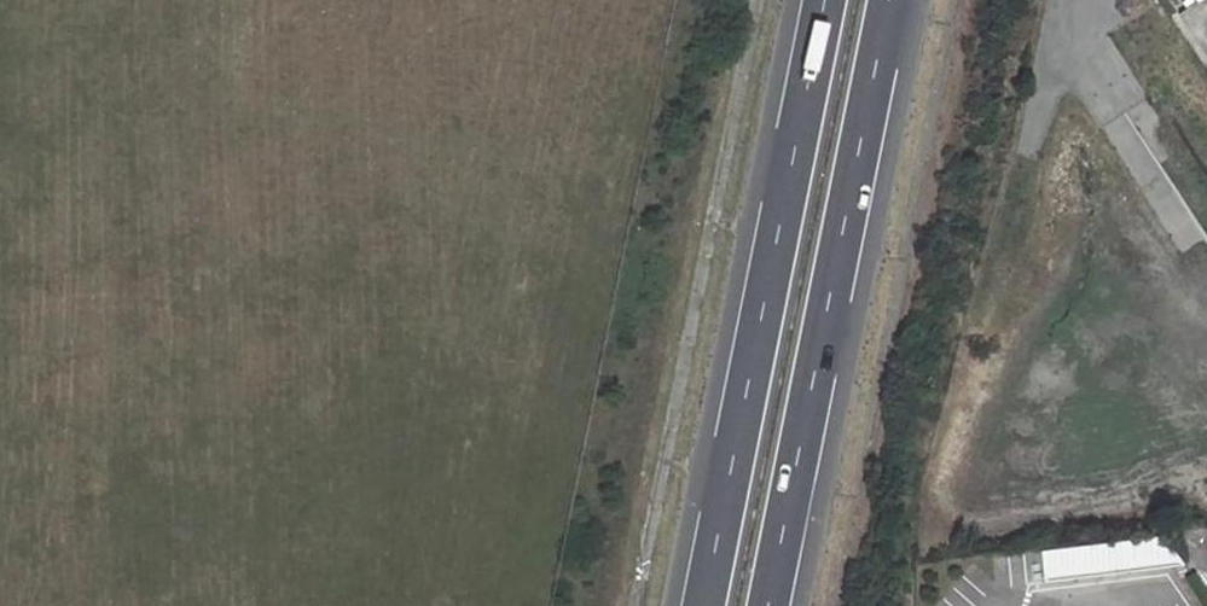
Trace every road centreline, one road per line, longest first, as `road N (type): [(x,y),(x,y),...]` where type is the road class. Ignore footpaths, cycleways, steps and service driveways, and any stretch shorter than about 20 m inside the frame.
road 1 (motorway): [(825,0),(704,605)]
road 2 (motorway): [(768,605),(888,0)]

